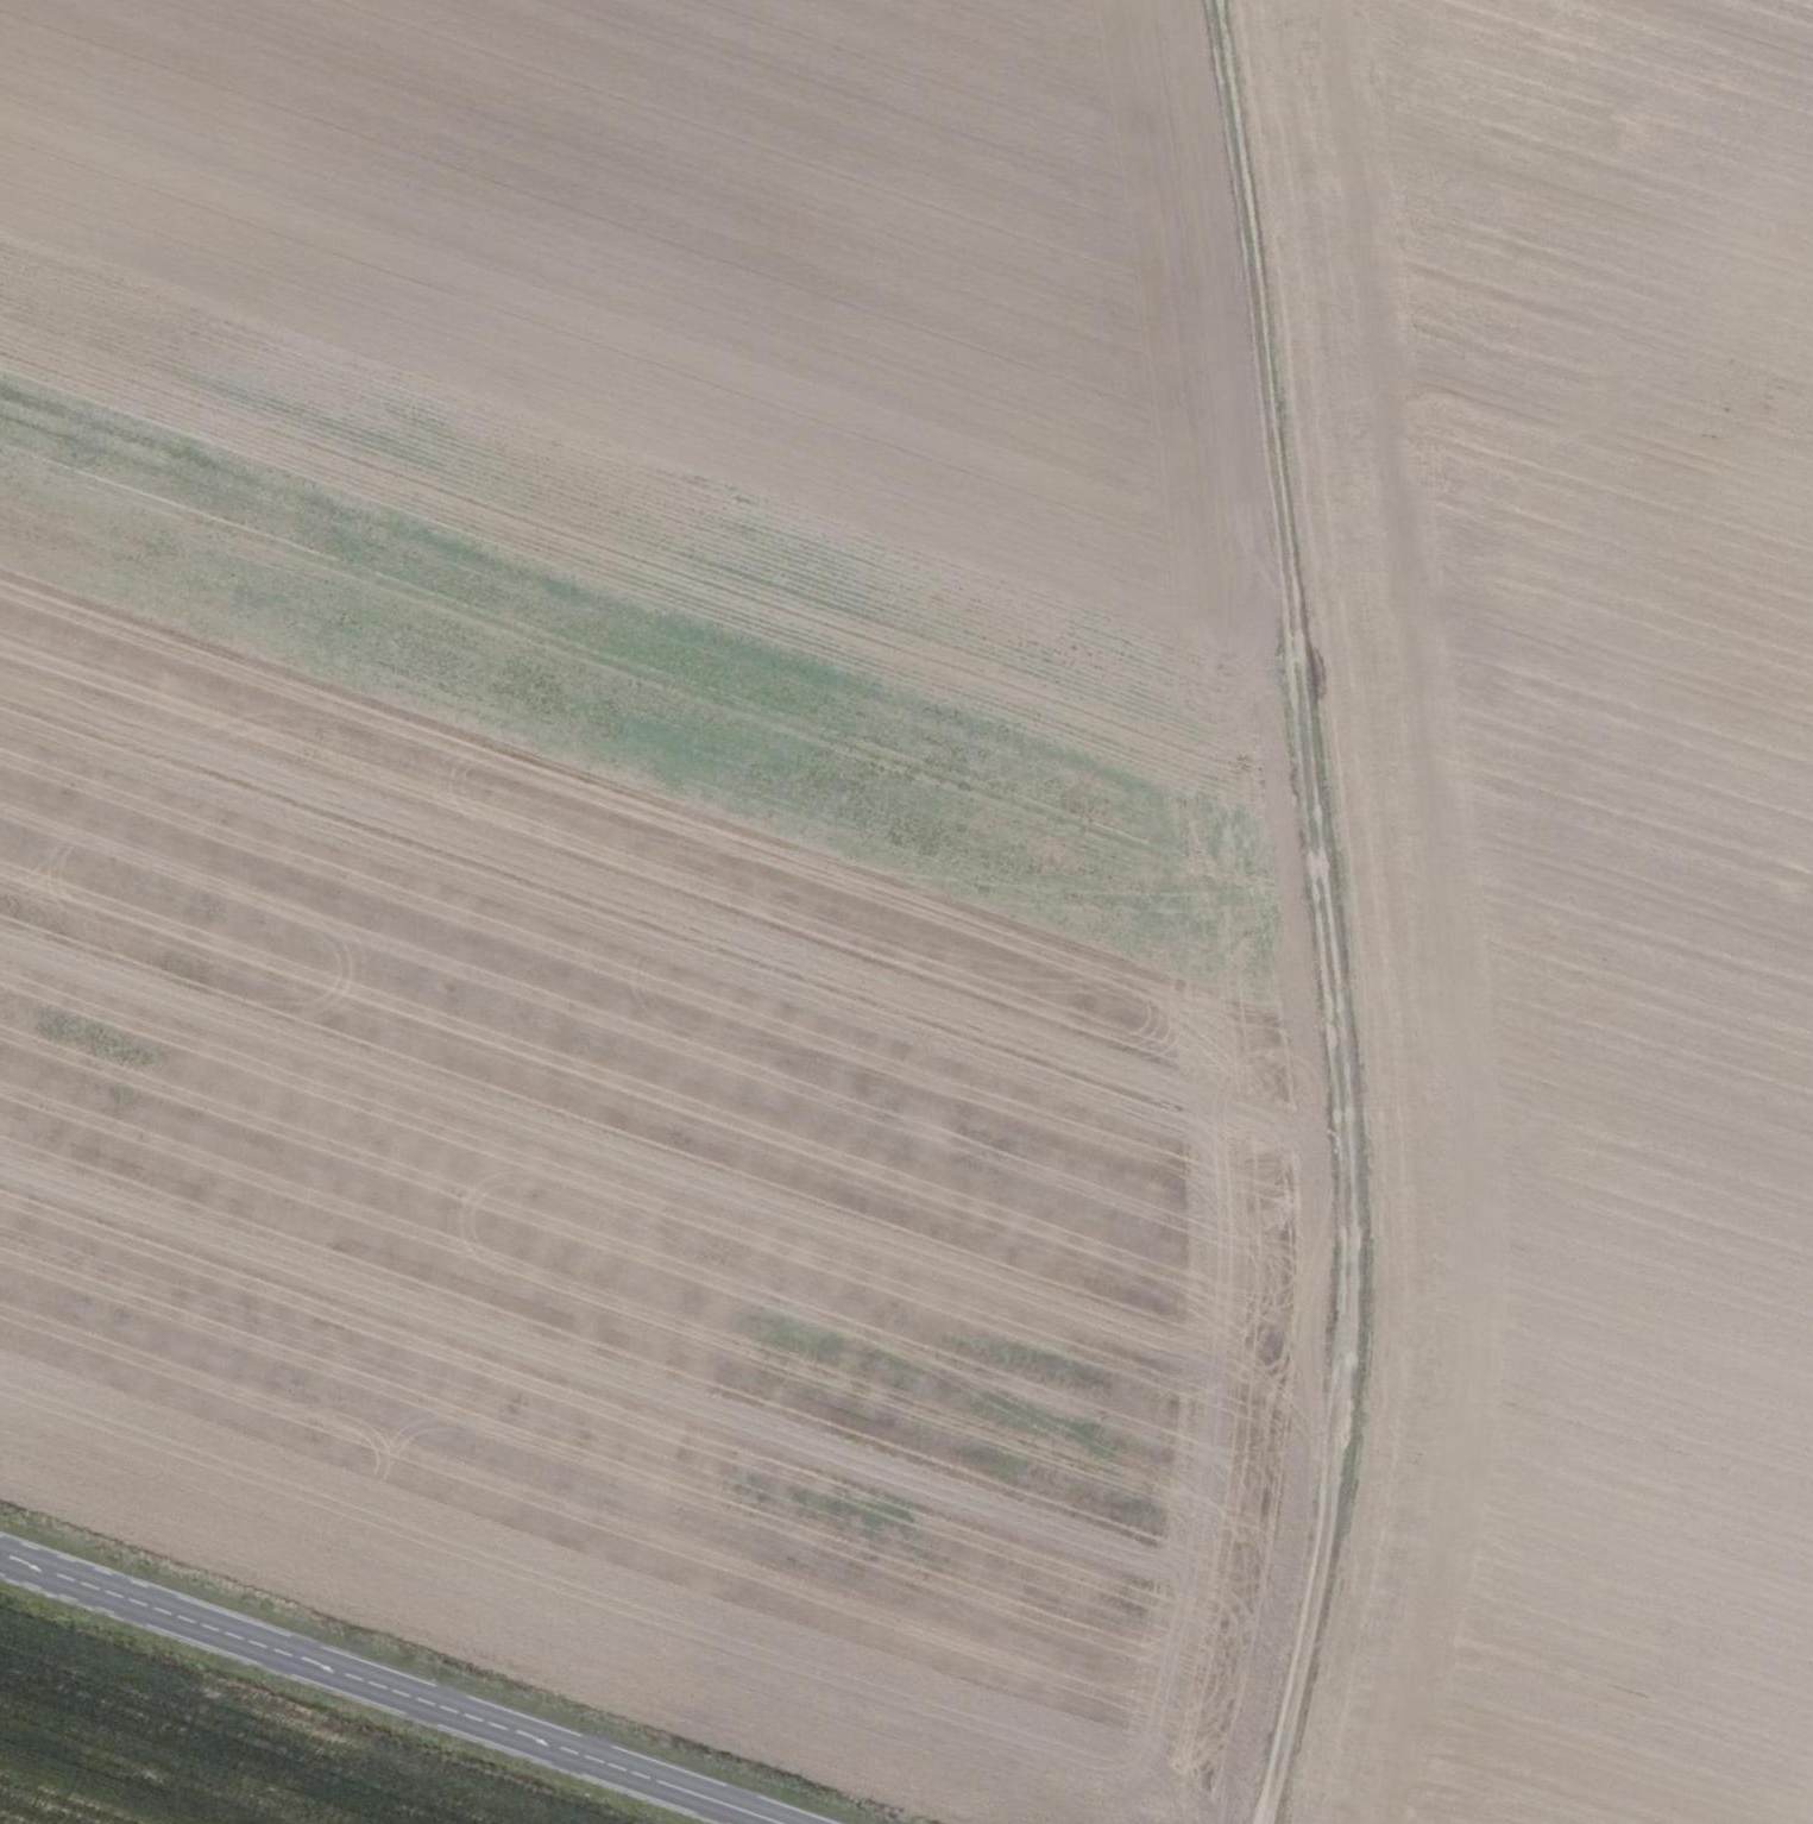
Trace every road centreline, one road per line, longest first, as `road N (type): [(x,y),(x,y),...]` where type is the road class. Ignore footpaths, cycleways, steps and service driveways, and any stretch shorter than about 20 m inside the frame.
road 1 (track): [(1278,1823),(1334,1595),(1367,1303),(1354,999),(1288,450),(1220,0)]
road 2 (primary): [(799,1823),(0,1551)]

